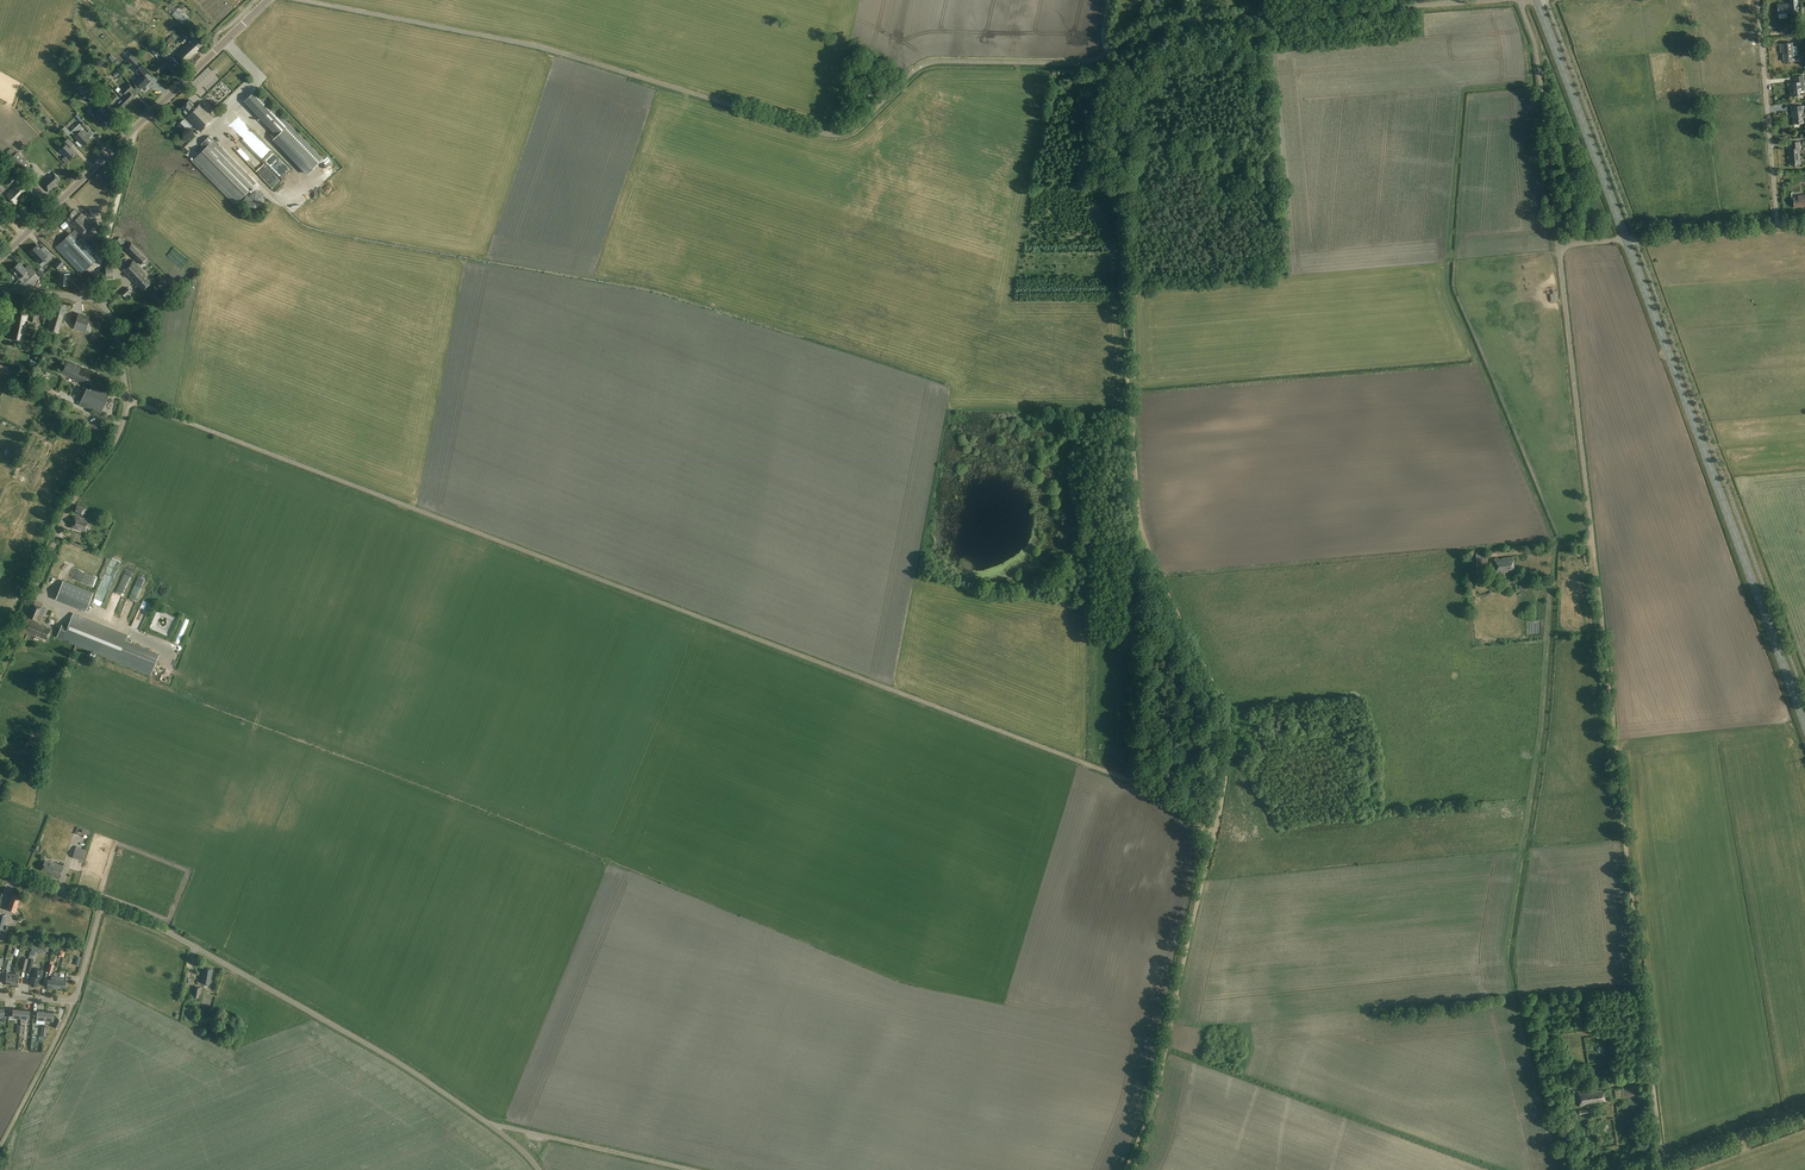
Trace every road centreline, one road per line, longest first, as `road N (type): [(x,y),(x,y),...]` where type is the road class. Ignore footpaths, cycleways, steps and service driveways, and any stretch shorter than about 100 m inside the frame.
road 1 (unclassified): [(1135,783),(127,402)]
road 2 (unclassified): [(1151,27),(1084,63),(925,64),(856,127),(833,134),(535,46),(303,0)]
road 3 (track): [(1151,27),(1124,193),(1137,525),(1233,725),(1213,833)]
road 4 (track): [(1593,543),(1662,1162),(1640,1169)]
road 5 (secondary): [(1627,240),(1804,724)]
road 6 (unclassified): [(490,1124),(201,951),(101,906)]
road 7 (tertiary): [(0,258),(267,0)]
road 8 (unclassified): [(1151,27),(1511,0)]
road 9 (track): [(1213,833),(1158,1086),(1126,1169)]
road 10 (unclassified): [(1593,543),(1558,245)]
road 11 (unclassified): [(0,672),(127,402)]
road 12 (secondary): [(1537,0),(1627,240)]
road 13 (unclassified): [(1520,0),(1537,51),(1558,245)]
road 14 (residential): [(1778,228),(1757,0)]
road 15 (unclassified): [(693,1169),(490,1124)]
road 16 (unclassified): [(127,402),(106,307),(92,298),(0,289)]
road 17 (unclassified): [(0,996),(76,1001),(101,906)]
road 18 (track): [(92,298),(135,129)]
road 19 (track): [(76,1001),(0,1151)]
road 20 (residential): [(1627,240),(1778,228)]
road 21 (unclassified): [(1804,1111),(1662,1162)]

